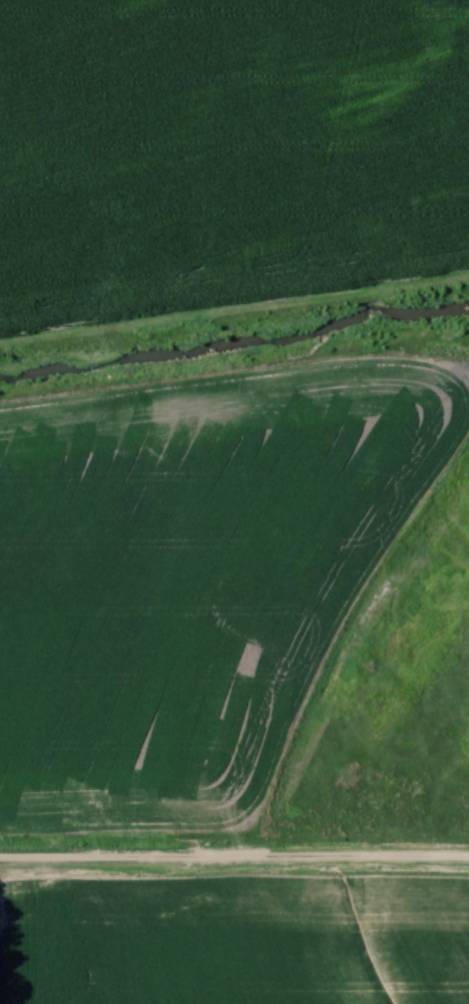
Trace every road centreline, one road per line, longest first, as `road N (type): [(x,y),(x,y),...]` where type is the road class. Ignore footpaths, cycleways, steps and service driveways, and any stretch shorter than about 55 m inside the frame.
road 1 (residential): [(468,856),(0,857)]

